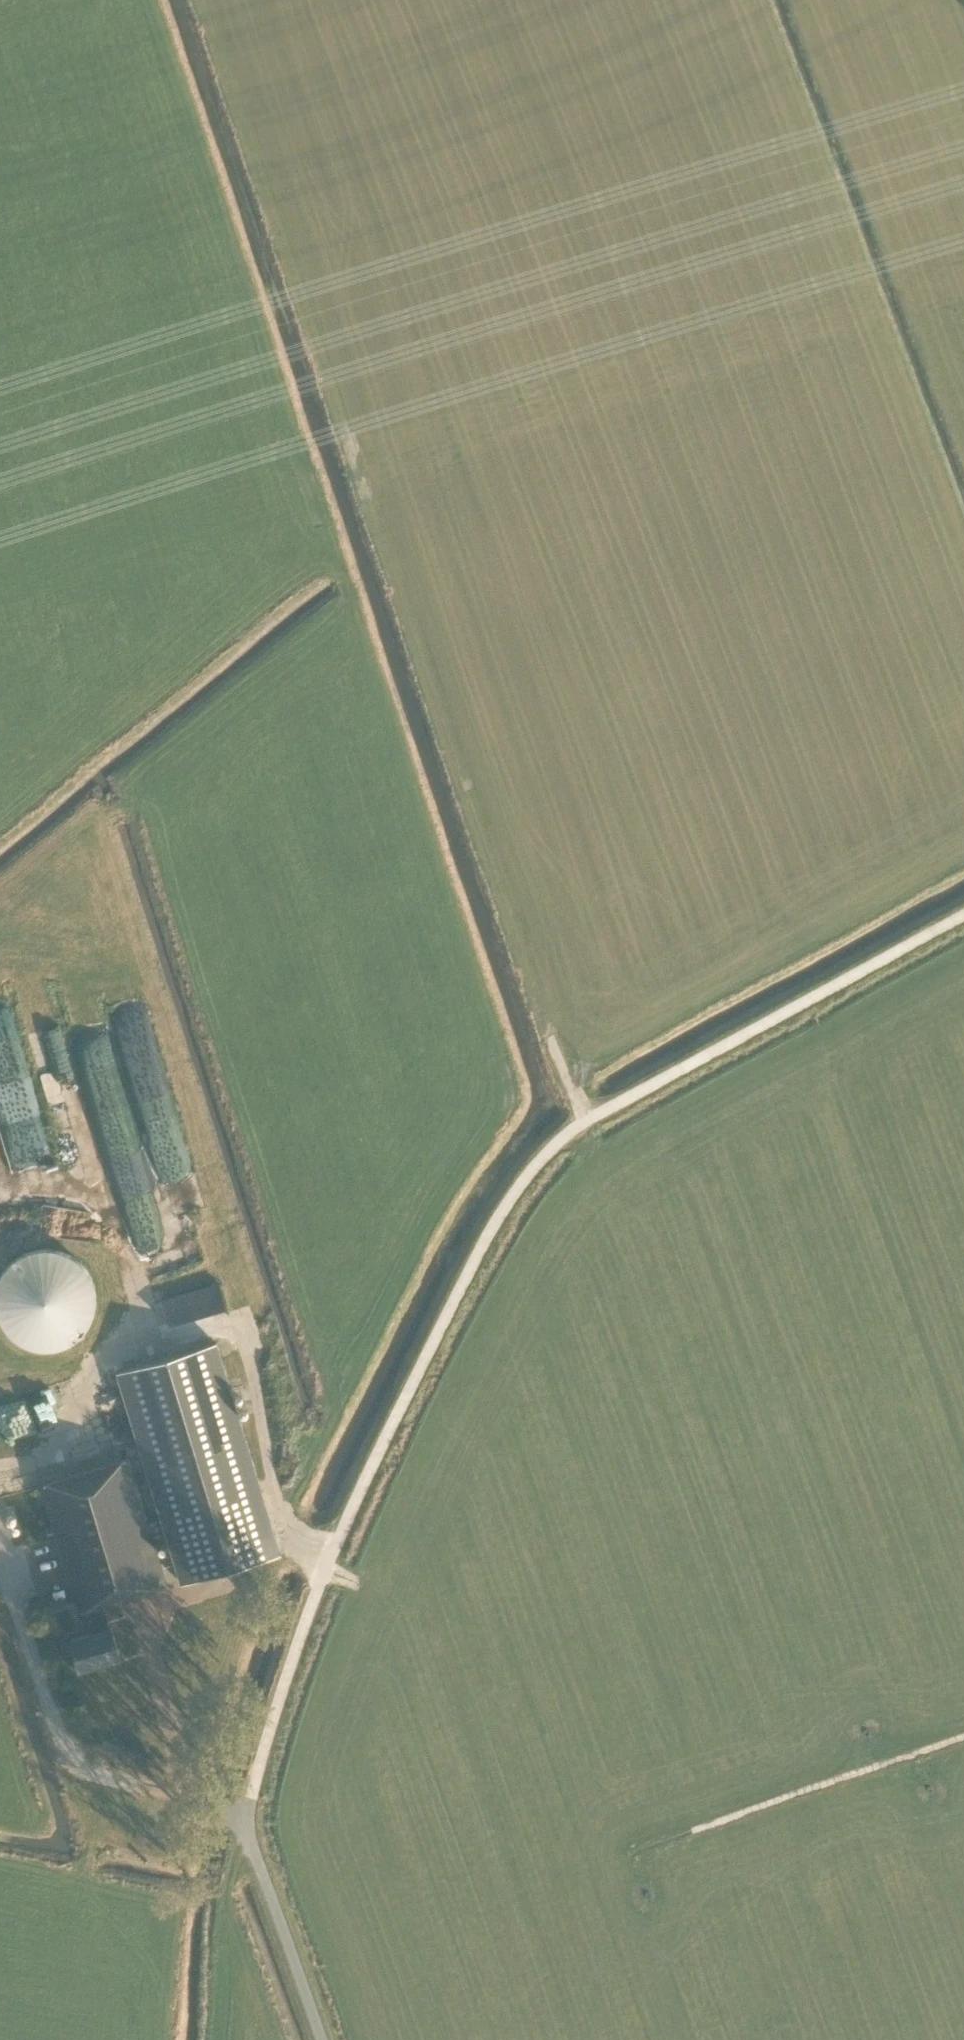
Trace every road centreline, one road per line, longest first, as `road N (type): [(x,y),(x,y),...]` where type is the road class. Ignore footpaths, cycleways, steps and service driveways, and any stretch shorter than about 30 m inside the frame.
road 1 (track): [(963,913),(602,1110),(518,1188),(463,1281),(355,1501),(288,1667),(244,1826)]
road 2 (unclassified): [(206,1802),(244,1826),(322,2039)]

